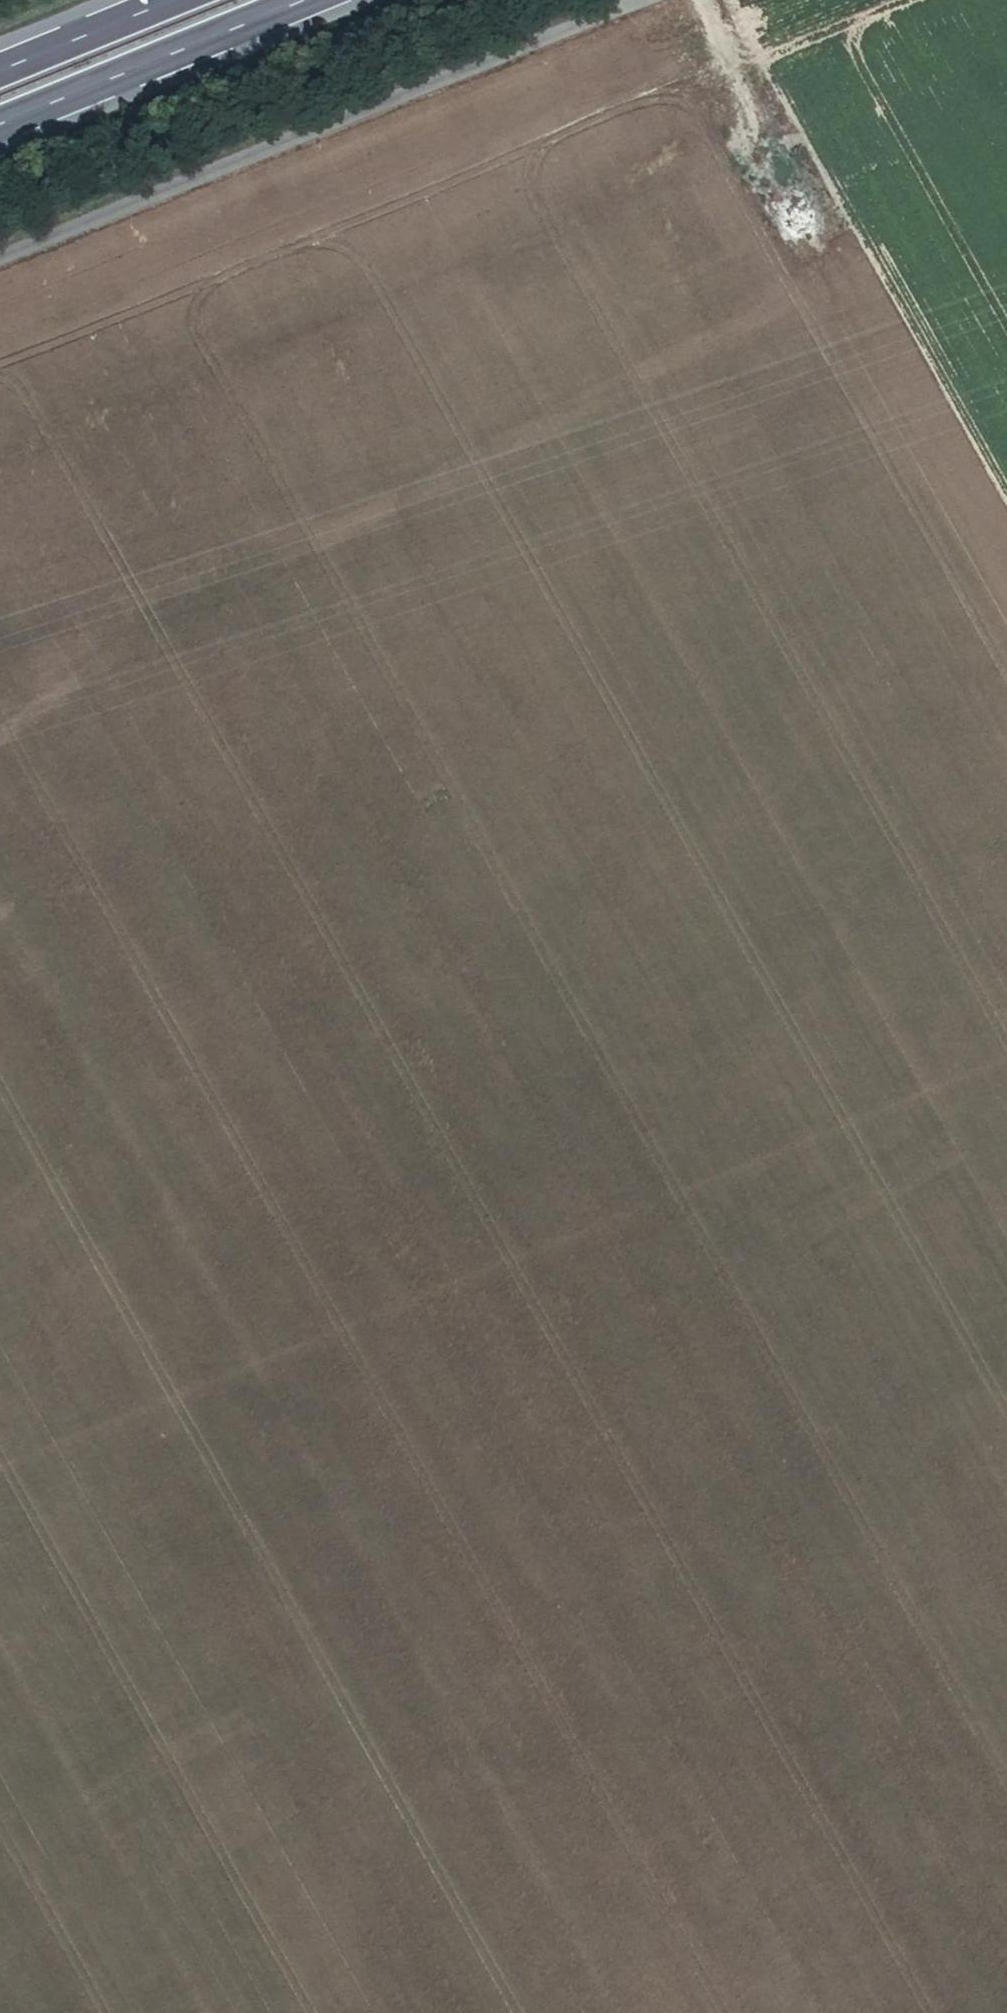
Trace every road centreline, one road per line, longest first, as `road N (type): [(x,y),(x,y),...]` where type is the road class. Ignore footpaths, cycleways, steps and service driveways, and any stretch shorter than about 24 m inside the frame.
road 1 (unclassified): [(0,263),(647,0)]
road 2 (trunk): [(0,120),(295,0)]
road 3 (trunk): [(167,0),(0,68)]

